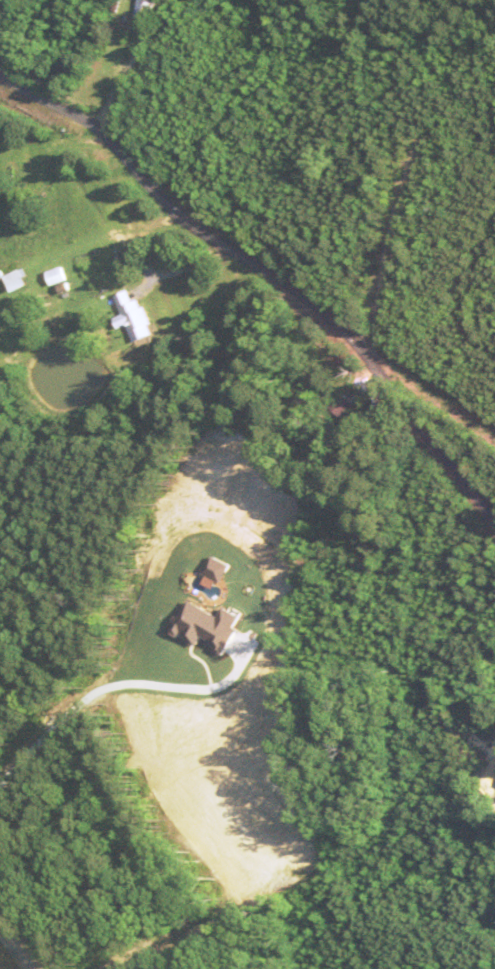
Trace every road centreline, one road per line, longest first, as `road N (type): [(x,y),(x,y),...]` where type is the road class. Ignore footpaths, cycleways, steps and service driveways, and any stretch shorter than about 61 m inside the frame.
road 1 (residential): [(494,522),(355,345),(299,290),(157,204),(98,125),(0,78)]

